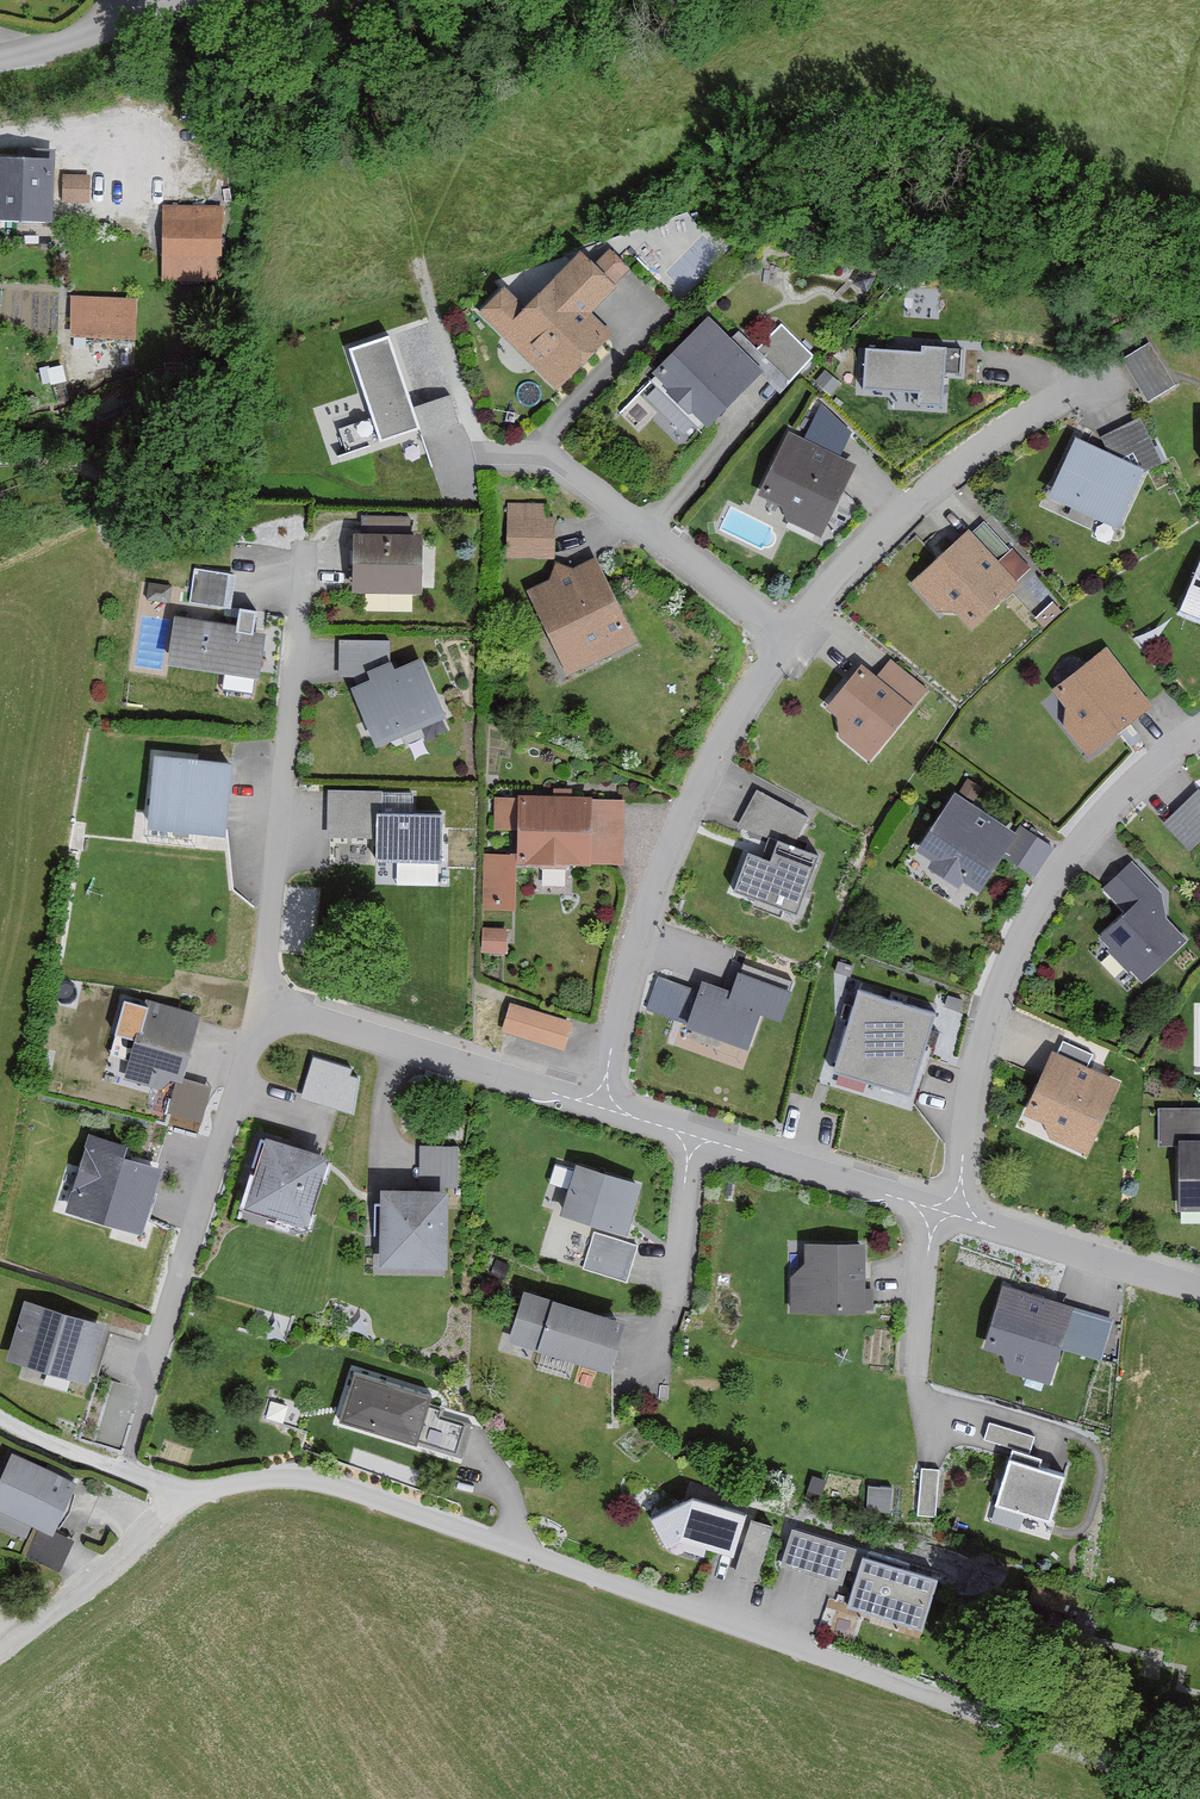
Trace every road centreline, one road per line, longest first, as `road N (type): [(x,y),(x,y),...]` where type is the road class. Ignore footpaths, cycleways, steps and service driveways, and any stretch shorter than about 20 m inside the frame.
road 1 (residential): [(1199,1784),(1036,1745),(372,1493),(277,1473),(193,1496),(0,1410)]
road 2 (residential): [(957,1215),(987,1022),(1034,906),(1097,819),(1199,734)]
road 3 (residential): [(601,1107),(638,929),(707,764),(791,637)]
road 4 (residential): [(301,549),(263,1007)]
road 5 (residential): [(791,637),(849,565),(932,486),(1081,381)]
road 6 (residential): [(957,1215),(601,1107)]
road 7 (residential): [(791,637),(575,470),(534,453),(481,452)]
road 8 (residential): [(601,1107),(263,1007)]
road 9 (residential): [(263,1007),(228,1145),(167,1313)]
road 10 (residential): [(1199,1290),(957,1215)]
road 11 (track): [(193,1496),(0,1654)]
road 12 (residential): [(0,63),(73,49),(216,0)]

